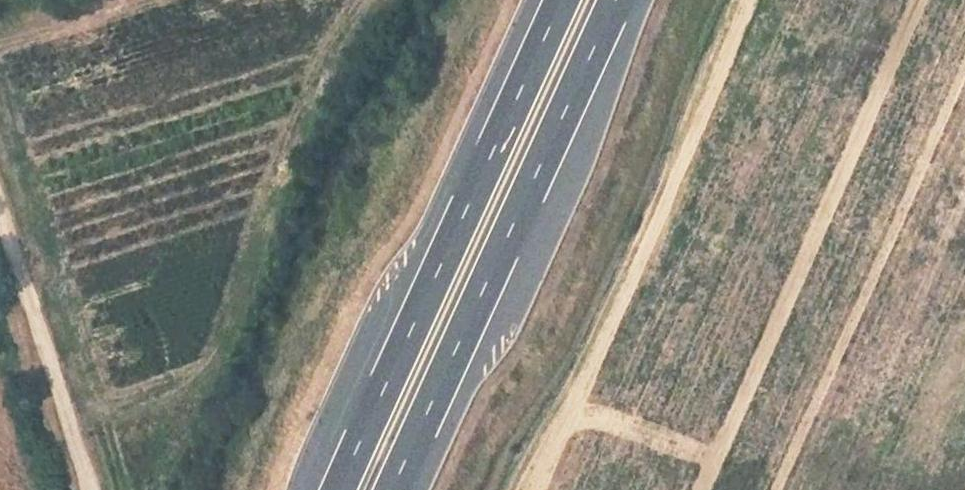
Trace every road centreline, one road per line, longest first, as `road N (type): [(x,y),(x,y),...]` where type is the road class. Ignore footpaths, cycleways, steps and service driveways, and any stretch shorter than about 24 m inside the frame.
road 1 (motorway): [(394,489),(618,0)]
road 2 (motorway): [(561,0),(337,489)]
road 3 (unclassified): [(0,208),(91,489)]

